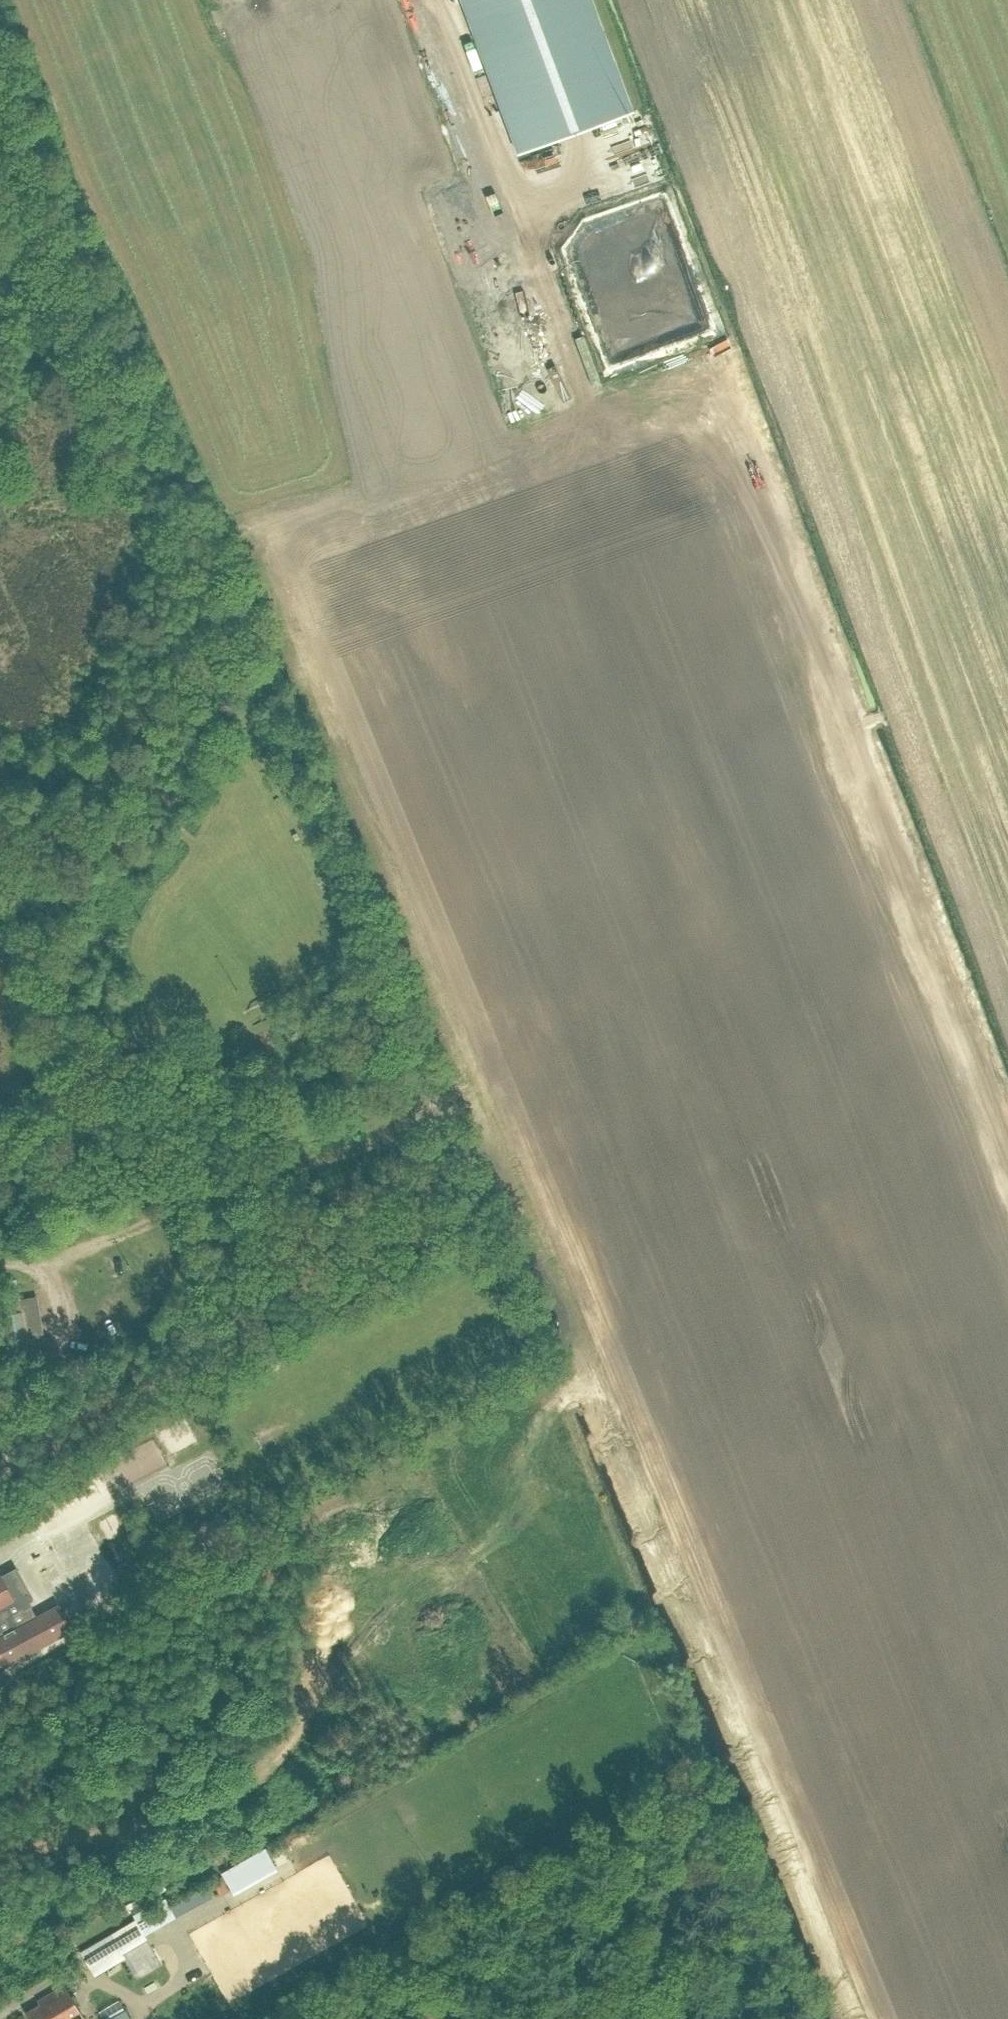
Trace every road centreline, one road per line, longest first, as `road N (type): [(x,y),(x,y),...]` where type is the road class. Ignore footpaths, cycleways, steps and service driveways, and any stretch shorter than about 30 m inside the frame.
road 1 (track): [(38,1271),(456,1099),(472,1097),(505,1115),(674,1561),(876,2018)]
road 2 (track): [(472,1097),(244,505),(249,489),(487,391),(536,363),(553,311)]
road 3 (track): [(0,1468),(56,1353),(60,1327),(44,1276),(0,1260)]

